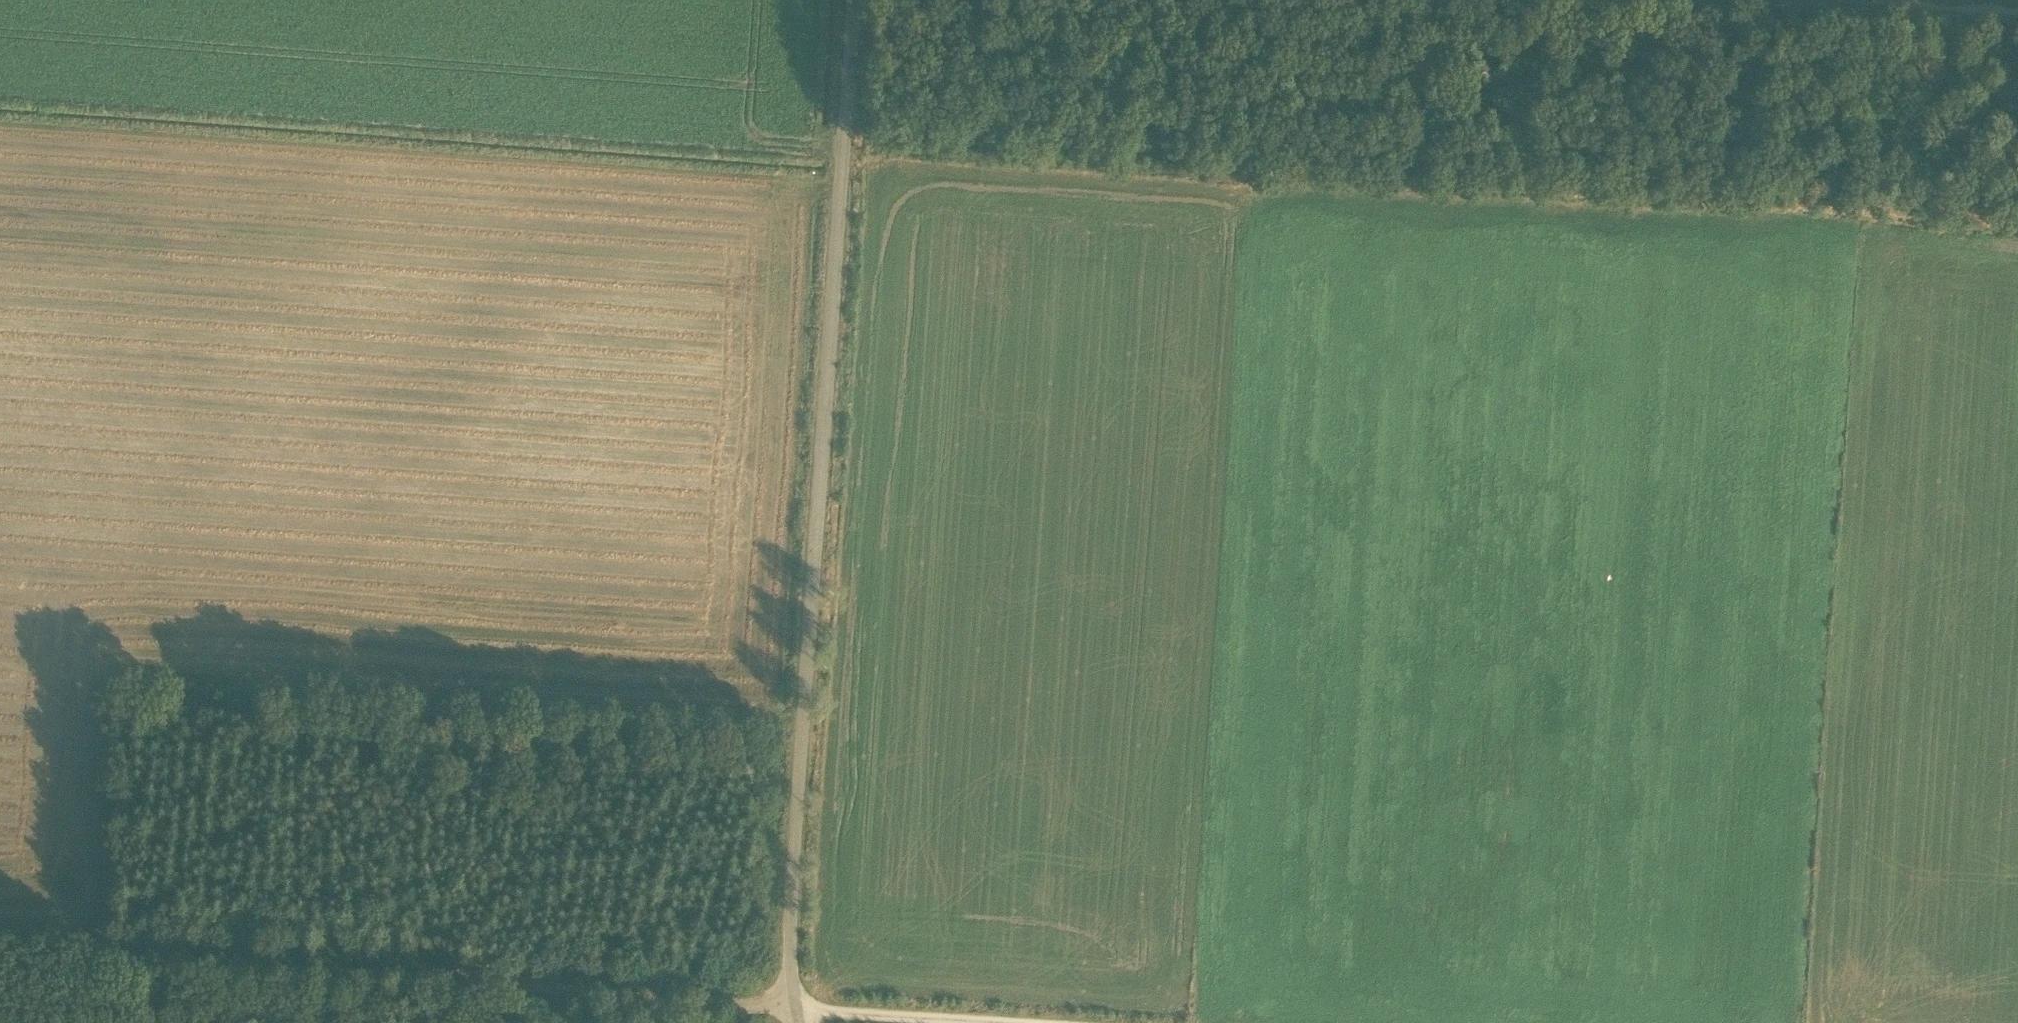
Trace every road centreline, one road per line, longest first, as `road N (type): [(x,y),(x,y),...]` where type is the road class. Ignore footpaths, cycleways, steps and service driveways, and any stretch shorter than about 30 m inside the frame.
road 1 (track): [(0,953),(1030,1022)]
road 2 (unclassified): [(793,1022),(788,932),(852,0)]

